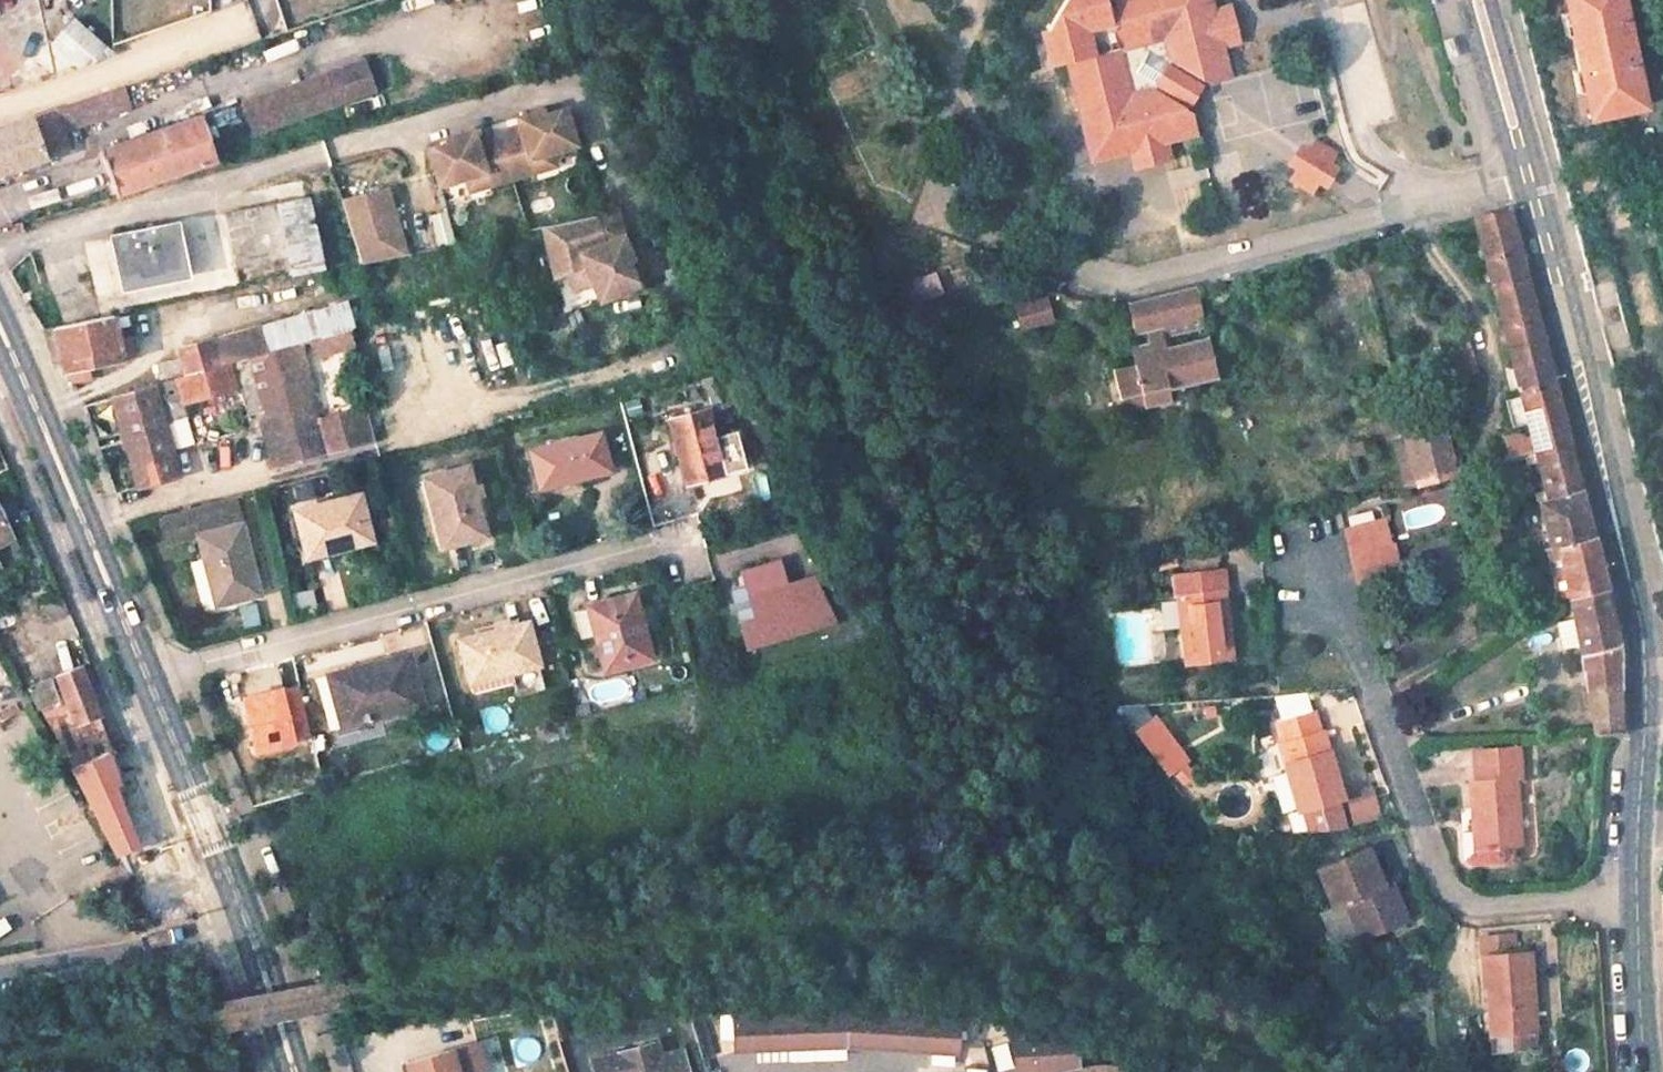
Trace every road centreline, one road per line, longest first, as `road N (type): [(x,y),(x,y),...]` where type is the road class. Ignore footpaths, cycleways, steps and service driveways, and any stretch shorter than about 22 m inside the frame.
road 1 (residential): [(1527,174),(1640,644),(1635,872),(1645,1071)]
road 2 (residential): [(136,678),(669,542)]
road 3 (residential): [(1527,174),(1139,281),(1066,283)]
road 4 (primary): [(136,678),(249,934),(294,1071)]
road 5 (primary): [(0,354),(136,678)]
road 6 (residential): [(1478,0),(1527,174)]

